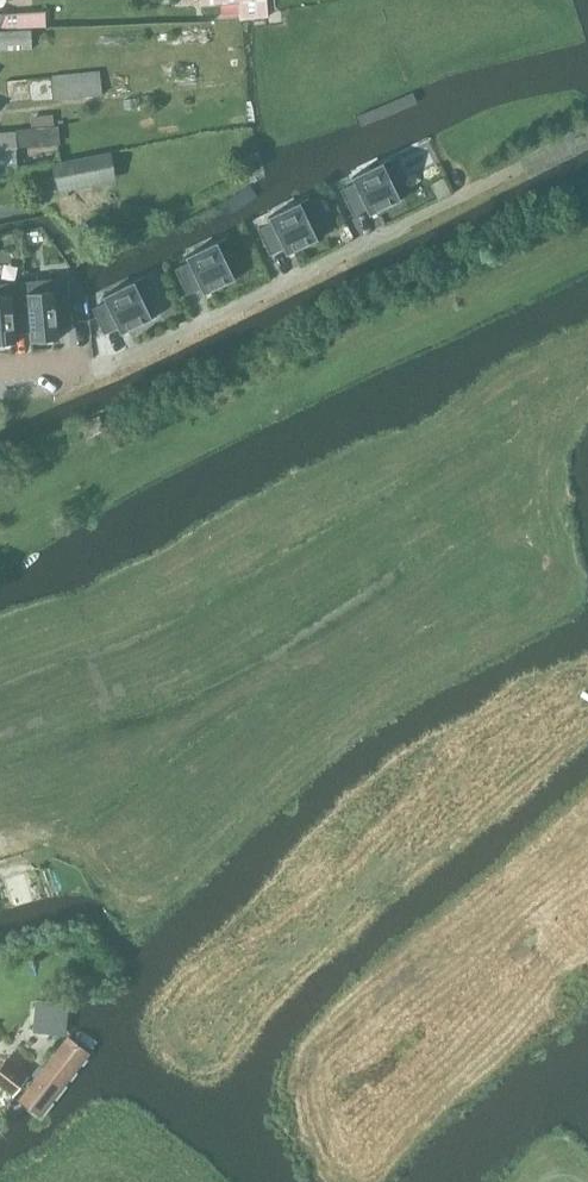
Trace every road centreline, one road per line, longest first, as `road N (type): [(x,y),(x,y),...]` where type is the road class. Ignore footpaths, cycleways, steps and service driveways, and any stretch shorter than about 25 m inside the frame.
road 1 (residential): [(0,377),(101,369),(173,339),(521,165)]

